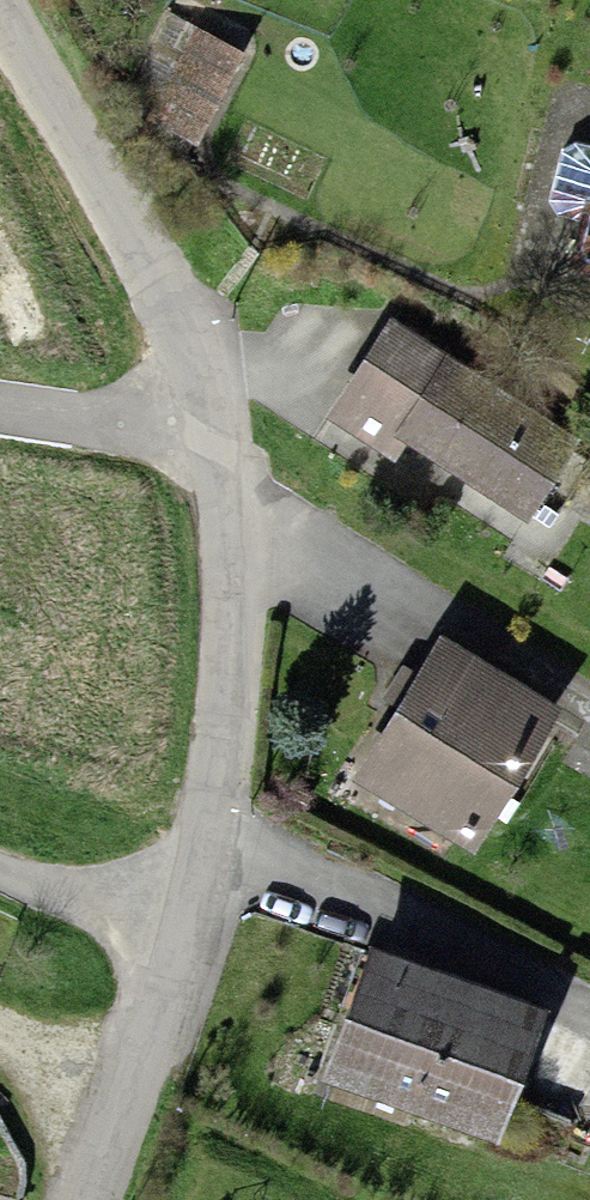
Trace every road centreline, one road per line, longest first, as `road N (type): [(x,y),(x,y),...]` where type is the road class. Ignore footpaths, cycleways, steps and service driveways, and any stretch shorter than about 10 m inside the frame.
road 1 (residential): [(93,1199),(223,780),(235,562),(219,444)]
road 2 (residential): [(219,444),(210,374),(0,18)]
road 3 (residential): [(0,411),(219,444)]
road 4 (track): [(0,882),(180,930)]
road 5 (track): [(0,1049),(117,1131)]

